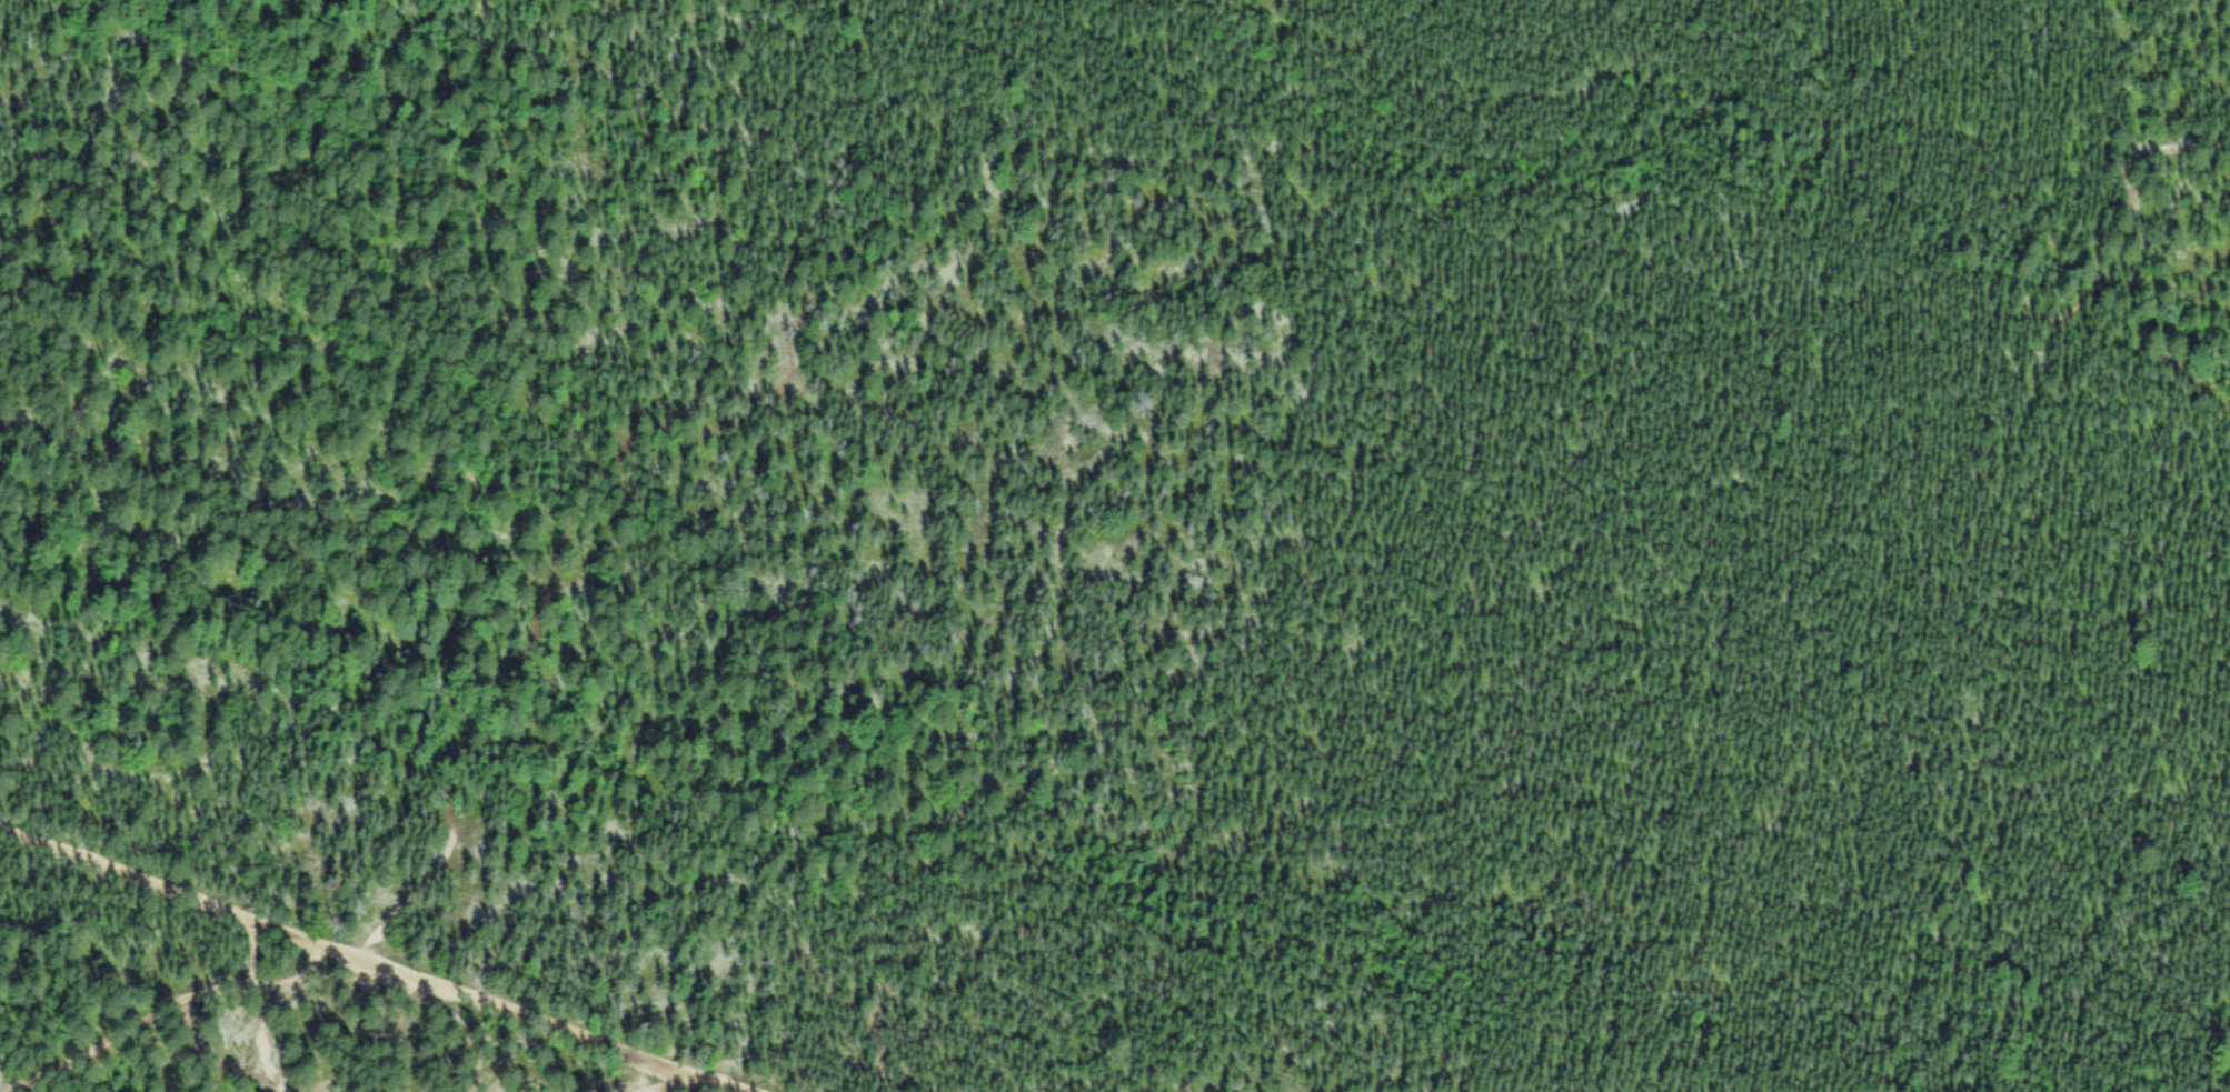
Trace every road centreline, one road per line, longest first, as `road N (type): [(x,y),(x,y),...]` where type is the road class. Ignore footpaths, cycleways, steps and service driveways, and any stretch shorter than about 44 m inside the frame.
road 1 (track): [(733,1091),(159,886),(0,838)]
road 2 (track): [(6,1091),(188,998),(366,964)]
road 3 (track): [(2229,146),(2176,139),(2133,163),(2081,295)]

